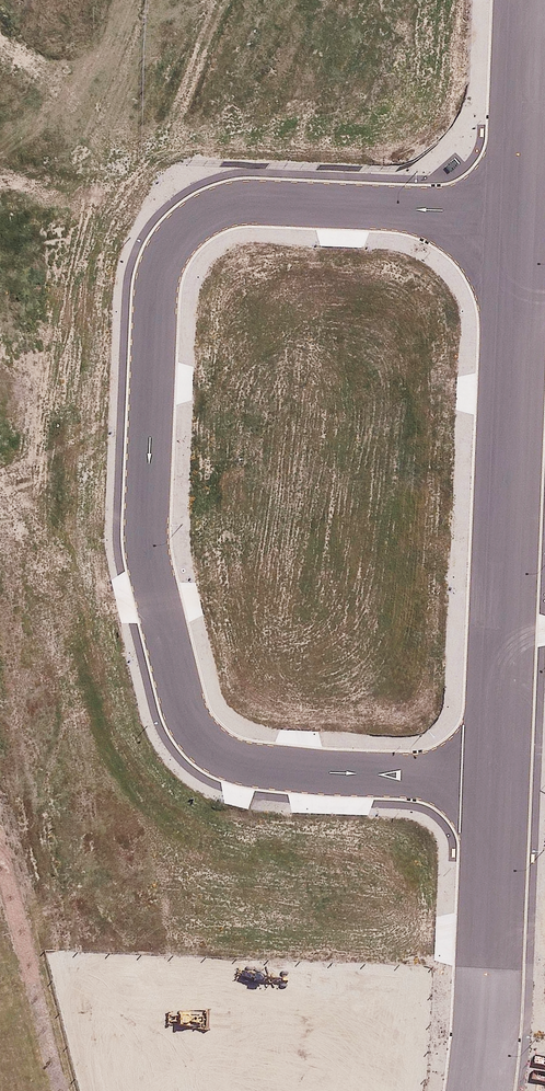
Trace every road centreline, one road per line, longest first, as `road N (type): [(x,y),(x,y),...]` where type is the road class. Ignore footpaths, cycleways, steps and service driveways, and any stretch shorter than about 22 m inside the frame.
road 1 (residential): [(519,214),(239,202),(205,211),(177,235),(157,272),(145,530),(185,712),(207,747),(243,765),(498,783)]
road 2 (residential): [(498,783),(519,214)]
road 3 (residential): [(479,1090),(498,783)]
road 4 (residential): [(519,214),(527,0)]

